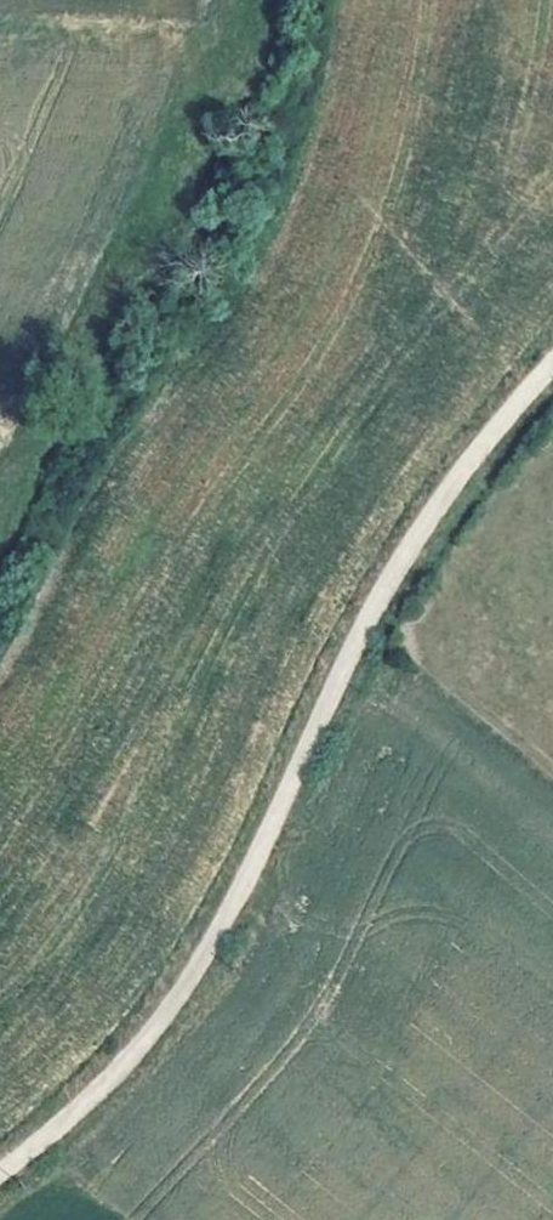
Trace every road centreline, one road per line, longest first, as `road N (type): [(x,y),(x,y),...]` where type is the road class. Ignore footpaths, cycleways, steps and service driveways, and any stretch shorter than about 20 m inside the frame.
road 1 (track): [(0,1174),(99,1091),(199,971),(414,538),(552,364)]

